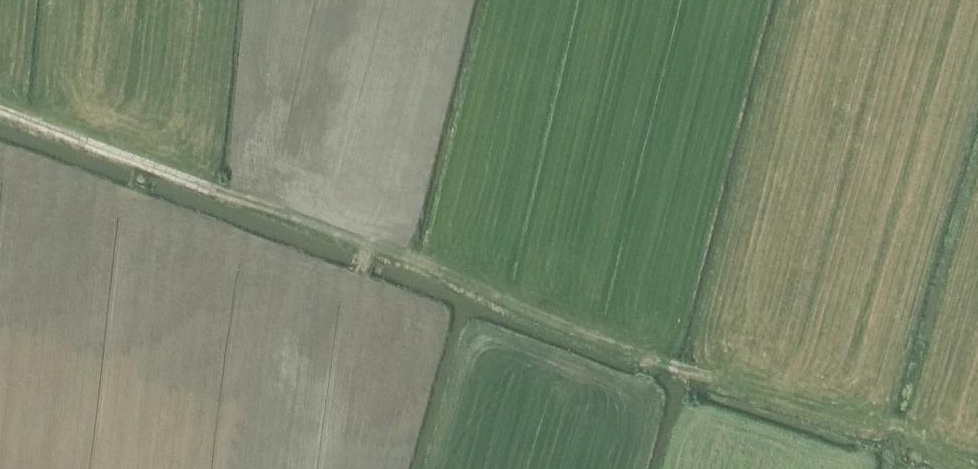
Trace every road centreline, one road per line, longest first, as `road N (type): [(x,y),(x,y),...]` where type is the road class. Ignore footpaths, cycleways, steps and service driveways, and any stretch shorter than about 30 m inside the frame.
road 1 (track): [(654,357),(577,332),(407,251),(152,165)]
road 2 (track): [(977,456),(887,420),(654,357)]
road 3 (track): [(152,165),(0,106)]

